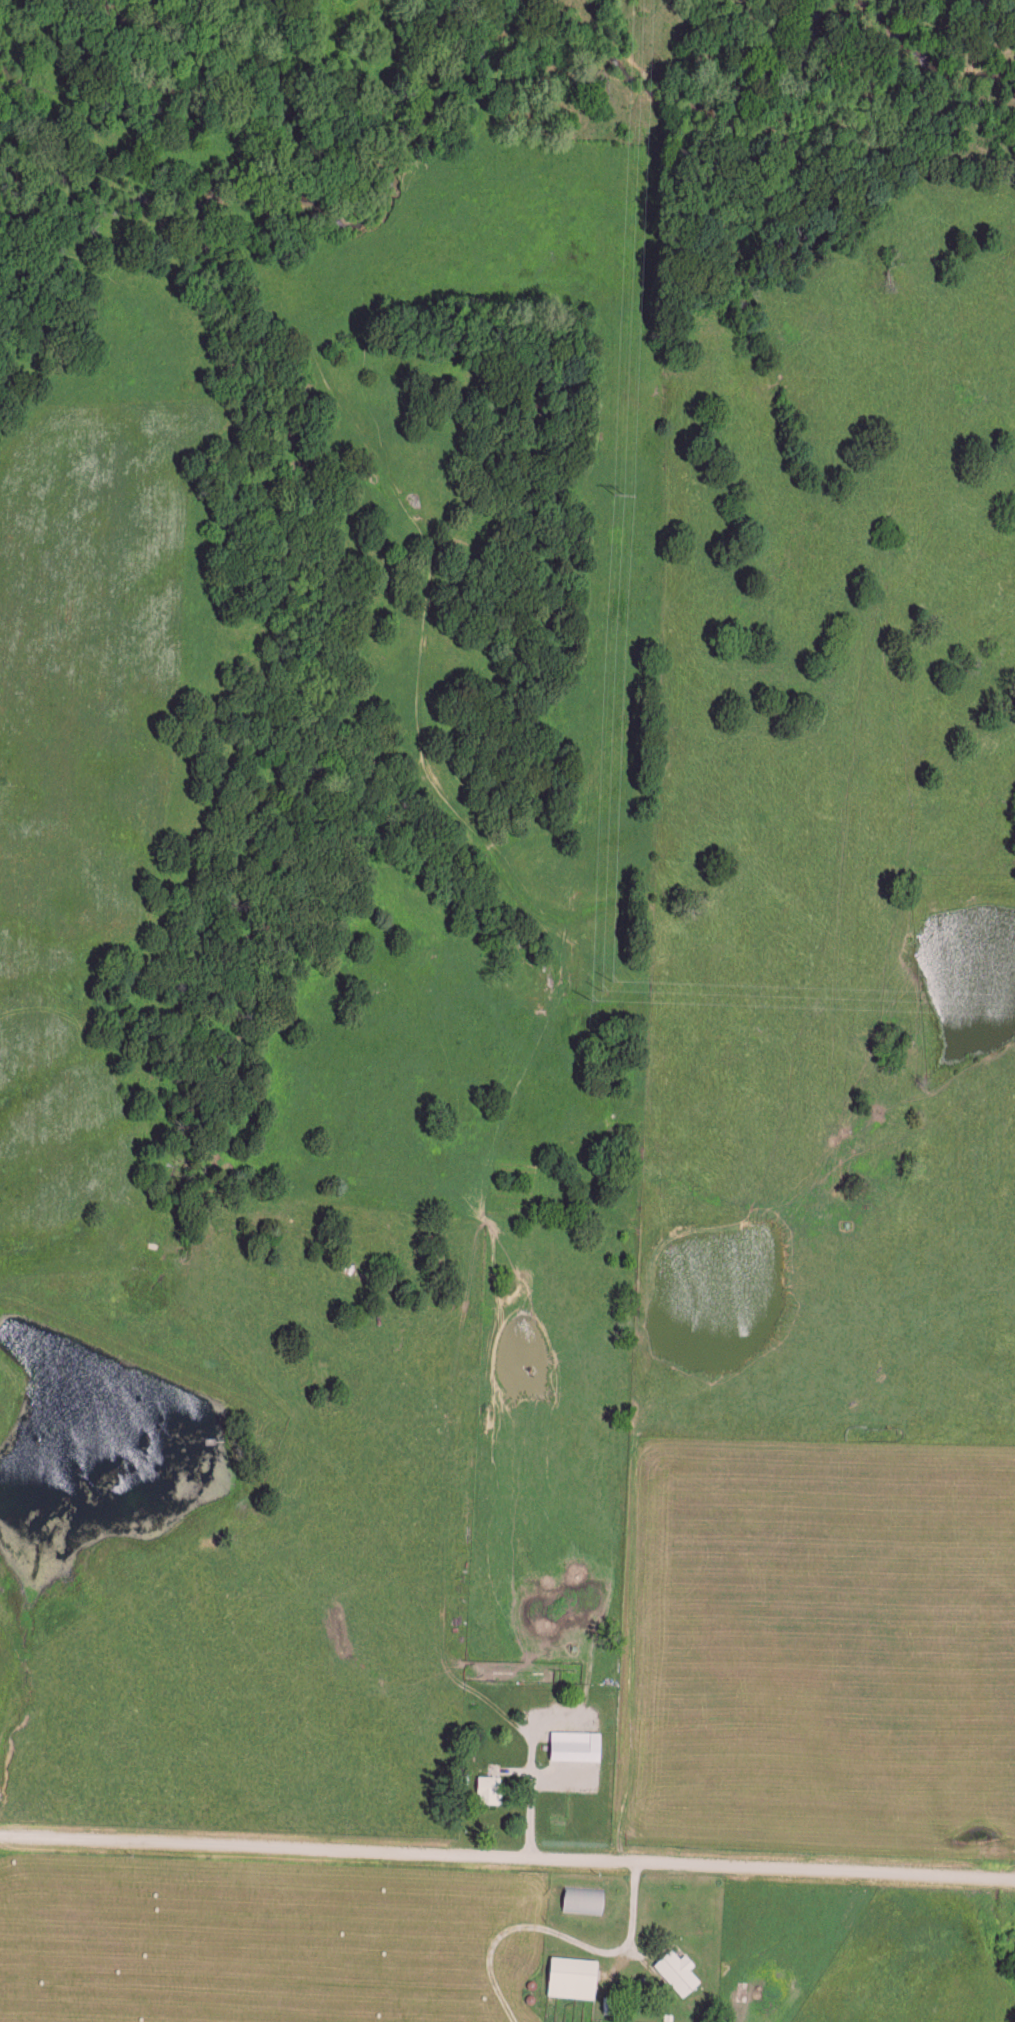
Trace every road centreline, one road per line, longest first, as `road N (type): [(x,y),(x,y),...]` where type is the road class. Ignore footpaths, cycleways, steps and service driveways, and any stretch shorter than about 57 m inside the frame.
road 1 (residential): [(1014,1882),(0,1838)]
road 2 (track): [(619,1865),(618,1827),(638,1749),(637,1379)]

